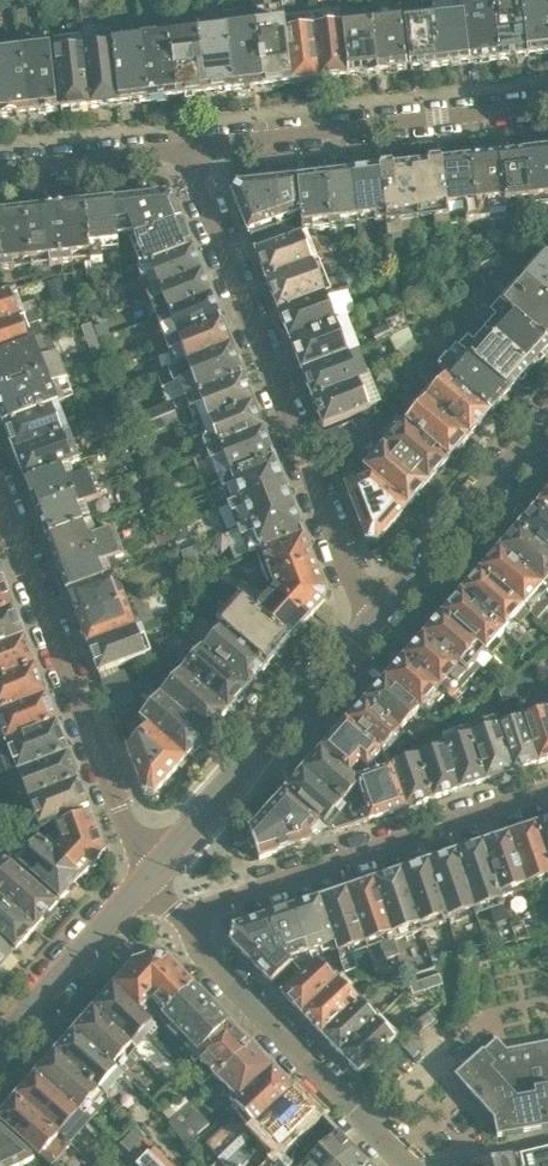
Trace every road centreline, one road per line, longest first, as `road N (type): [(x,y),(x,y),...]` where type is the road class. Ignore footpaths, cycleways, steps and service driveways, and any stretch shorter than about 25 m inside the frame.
road 1 (residential): [(177,147),(197,180),(357,586),(382,609)]
road 2 (residential): [(143,877),(0,500)]
road 3 (residential): [(185,917),(547,790)]
road 4 (residential): [(177,147),(547,104)]
road 5 (residential): [(143,877),(382,609)]
road 6 (residential): [(409,1165),(207,961),(185,917)]
road 7 (residential): [(382,609),(547,420)]
road 8 (residential): [(0,1042),(143,877)]
road 9 (residential): [(0,169),(177,147)]

